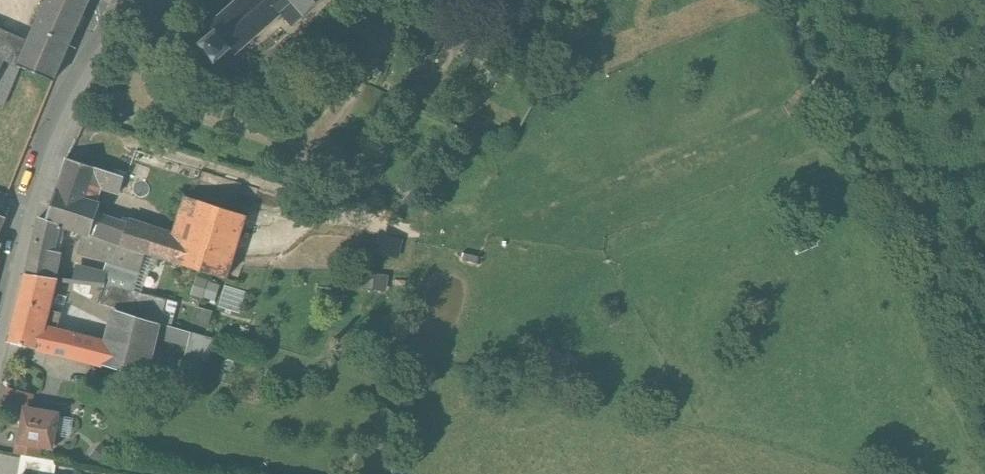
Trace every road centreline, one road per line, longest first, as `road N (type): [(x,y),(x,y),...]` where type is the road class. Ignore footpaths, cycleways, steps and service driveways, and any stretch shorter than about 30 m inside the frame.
road 1 (track): [(984,397),(934,280),(819,94),(790,0)]
road 2 (residential): [(23,213),(40,155),(90,60),(135,0)]

